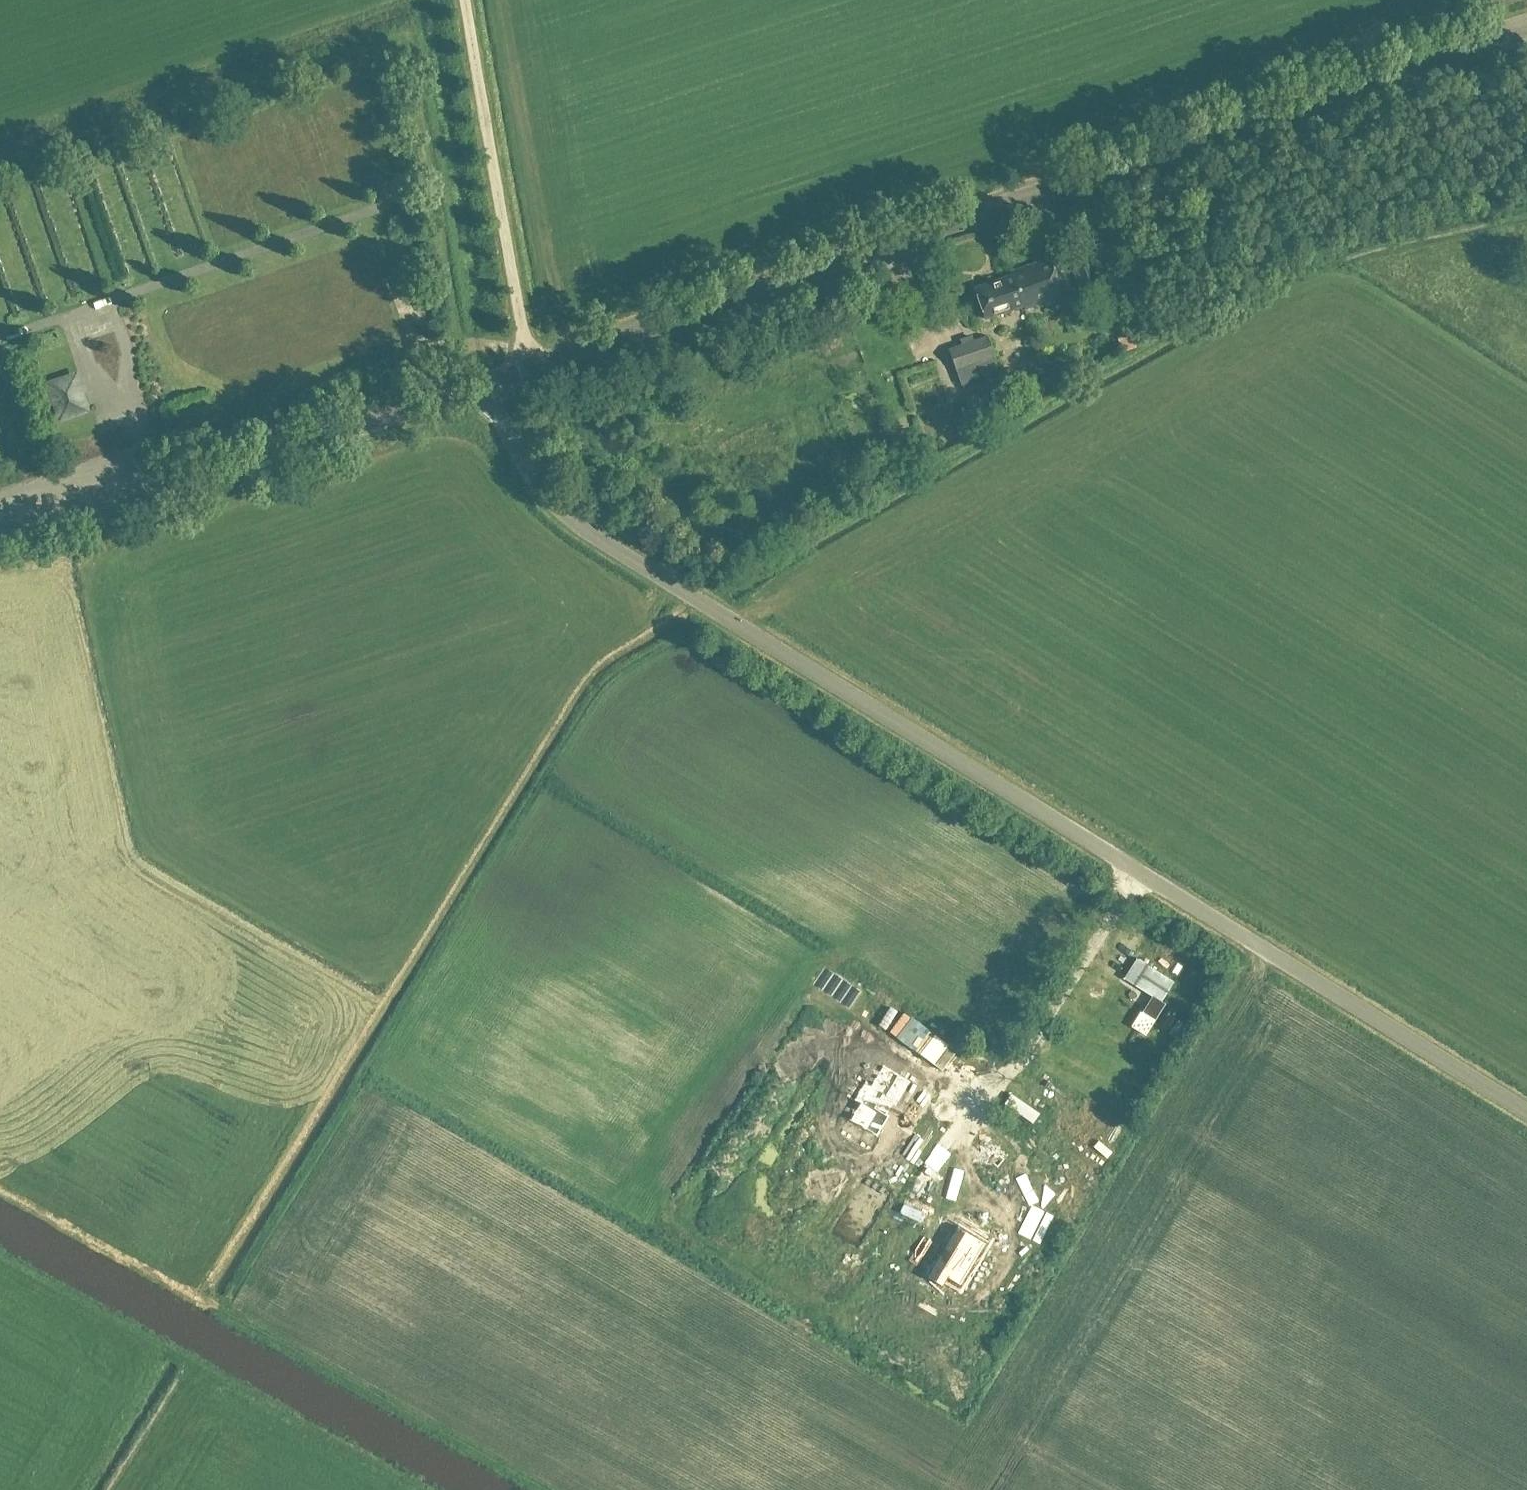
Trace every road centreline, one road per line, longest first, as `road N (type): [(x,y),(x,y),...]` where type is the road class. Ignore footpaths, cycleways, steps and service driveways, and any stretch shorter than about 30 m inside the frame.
road 1 (unclassified): [(1526,1112),(610,555),(544,494),(484,385)]
road 2 (tertiary): [(484,385),(1526,26)]
road 3 (tertiary): [(0,543),(88,524),(484,385)]
road 4 (track): [(529,366),(470,0)]

